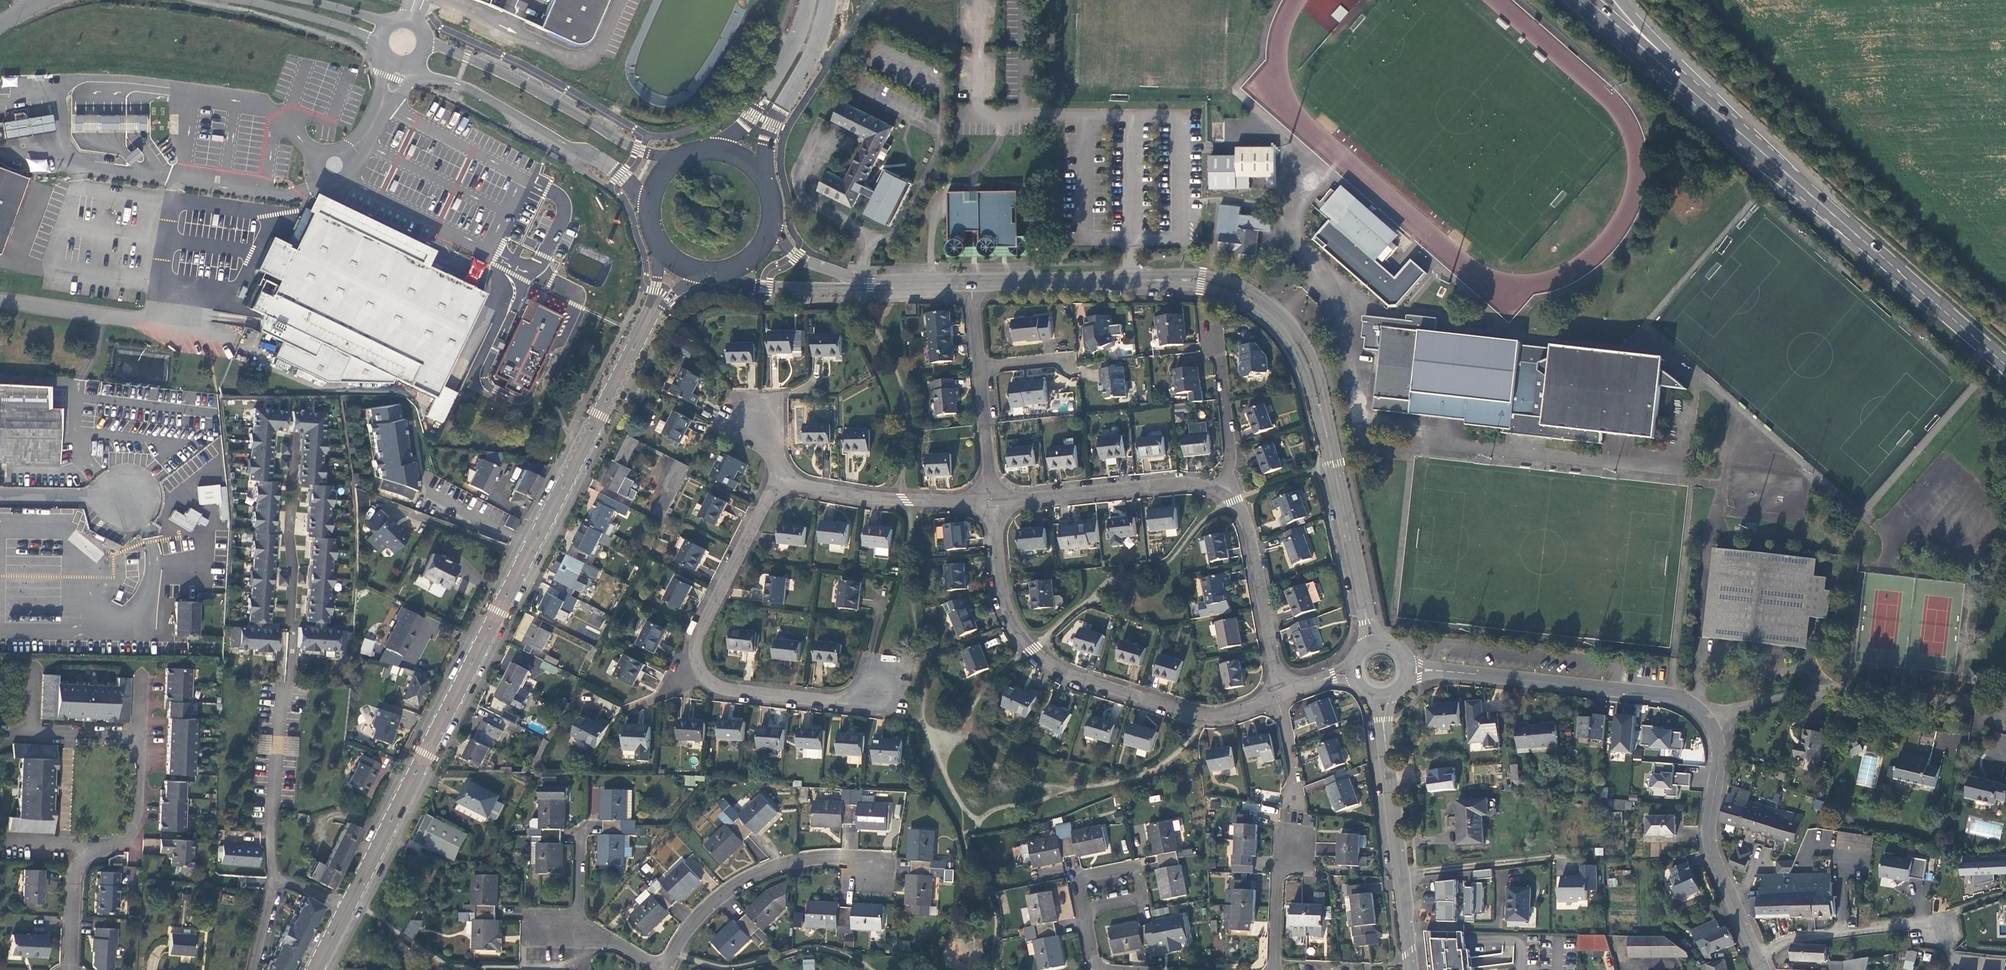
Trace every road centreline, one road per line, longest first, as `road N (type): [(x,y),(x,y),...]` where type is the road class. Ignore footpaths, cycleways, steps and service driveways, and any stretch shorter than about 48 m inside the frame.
road 1 (residential): [(1370,635),(1309,368),(1273,314),(1195,281),(972,283)]
road 2 (secondary): [(350,900),(647,326)]
road 3 (residential): [(1278,694),(1197,716),(1035,656),(1013,622),(999,578),(991,501)]
road 4 (primary): [(2005,364),(1730,121)]
road 5 (residential): [(1709,716),(1697,701),(1661,693),(1414,667)]
road 6 (residential): [(1709,716),(1820,687),(1885,683),(2005,716)]
road 7 (unclassified): [(411,64),(606,165),(648,208)]
road 8 (unclassified): [(676,159),(626,142),(426,43)]
road 9 (residential): [(1761,969),(1710,851),(1720,743),(1709,716)]
road 10 (residential): [(664,965),(701,911),(771,866),(842,856),(877,866)]
road 11 (residential): [(785,483),(678,660),(681,689)]
road 12 (residential): [(1223,491),(1190,482),(991,501)]
road 13 (residential): [(1383,702),(1407,924)]
road 14 (residential): [(1278,694),(1249,526),(1223,491)]
road 15 (residential): [(681,689),(851,706),(885,691)]
road 16 (unclassified): [(0,301),(205,330)]
road 17 (residential): [(991,501),(785,483)]
road 18 (residential): [(724,273),(805,290),(925,285)]
road 19 (secondary): [(765,178),(773,126),(814,54),(829,0)]
road 20 (primary): [(1730,121),(1588,0)]
road 21 (track): [(1402,873),(1587,851)]
road 22 (residential): [(270,872),(279,693)]
road 23 (secondary): [(809,0),(760,104),(716,149)]
road 24 (residential): [(925,285),(834,274),(796,254),(774,218)]
road 25 (residential): [(76,840),(126,837),(134,828),(139,723)]
road 26 (primary): [(1730,121),(1617,0)]
road 27 (residential): [(1223,491),(1229,432),(1211,335)]
road 28 (residential): [(1083,910),(1139,899),(1134,867),(1078,876)]
road 29 (track): [(1838,933),(1979,901)]
road 30 (unclassified): [(244,0),(379,45)]
road 31 (residential): [(67,969),(76,840)]
road 32 (unclassified): [(0,496),(128,494)]

